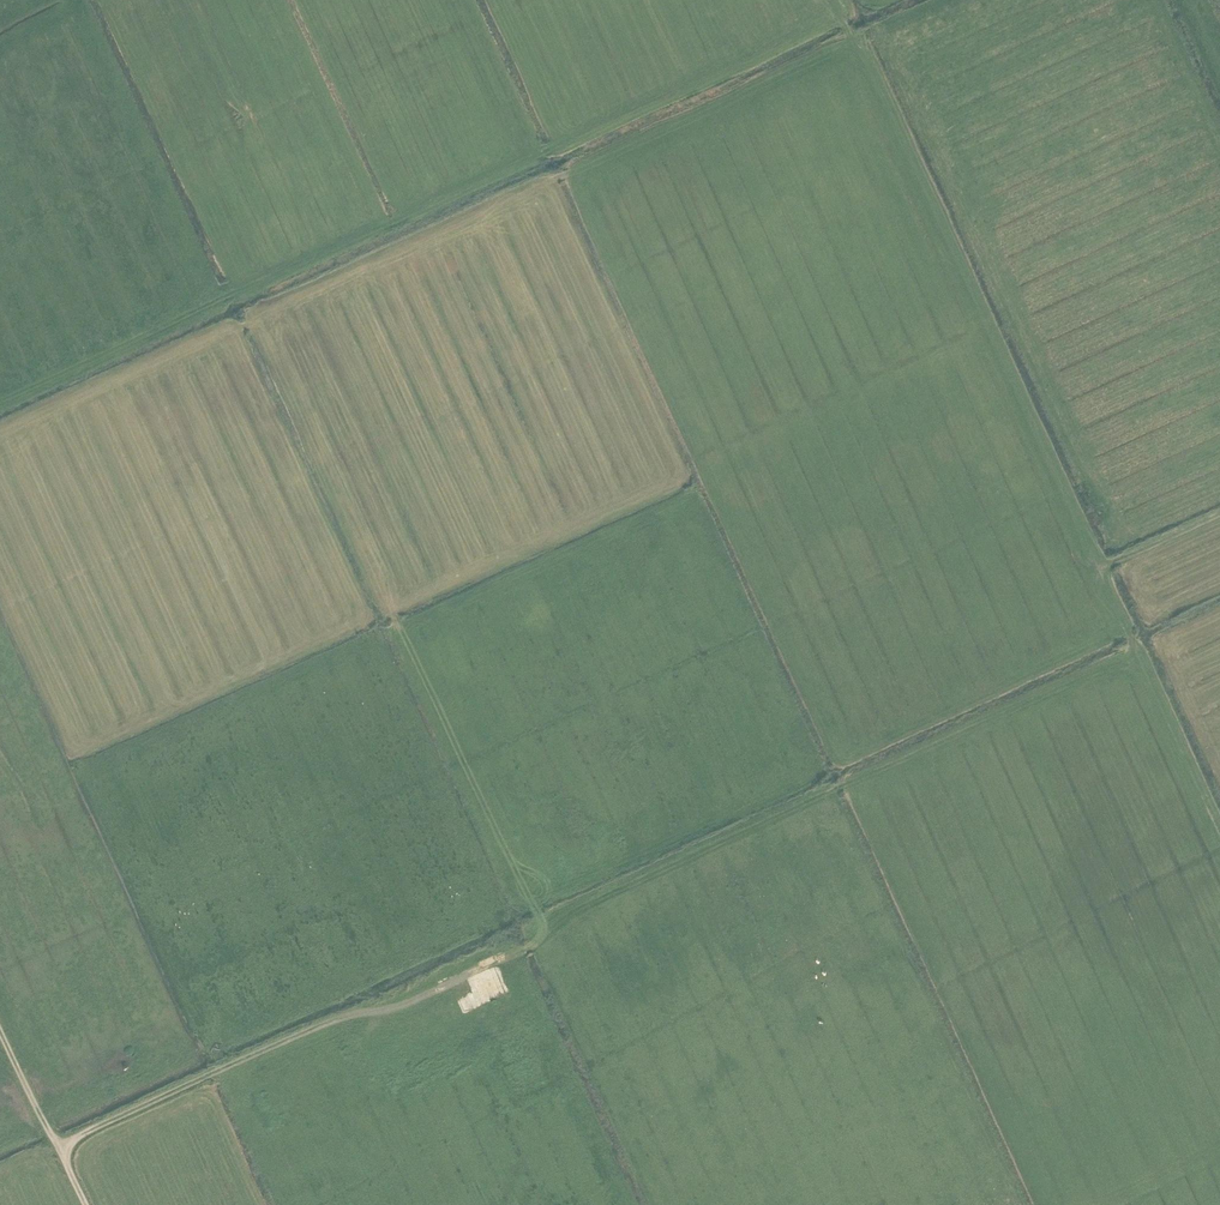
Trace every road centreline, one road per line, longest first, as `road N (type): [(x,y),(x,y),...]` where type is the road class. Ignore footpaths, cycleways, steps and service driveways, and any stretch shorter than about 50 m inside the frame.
road 1 (unclassified): [(85,1204),(0,1024)]

